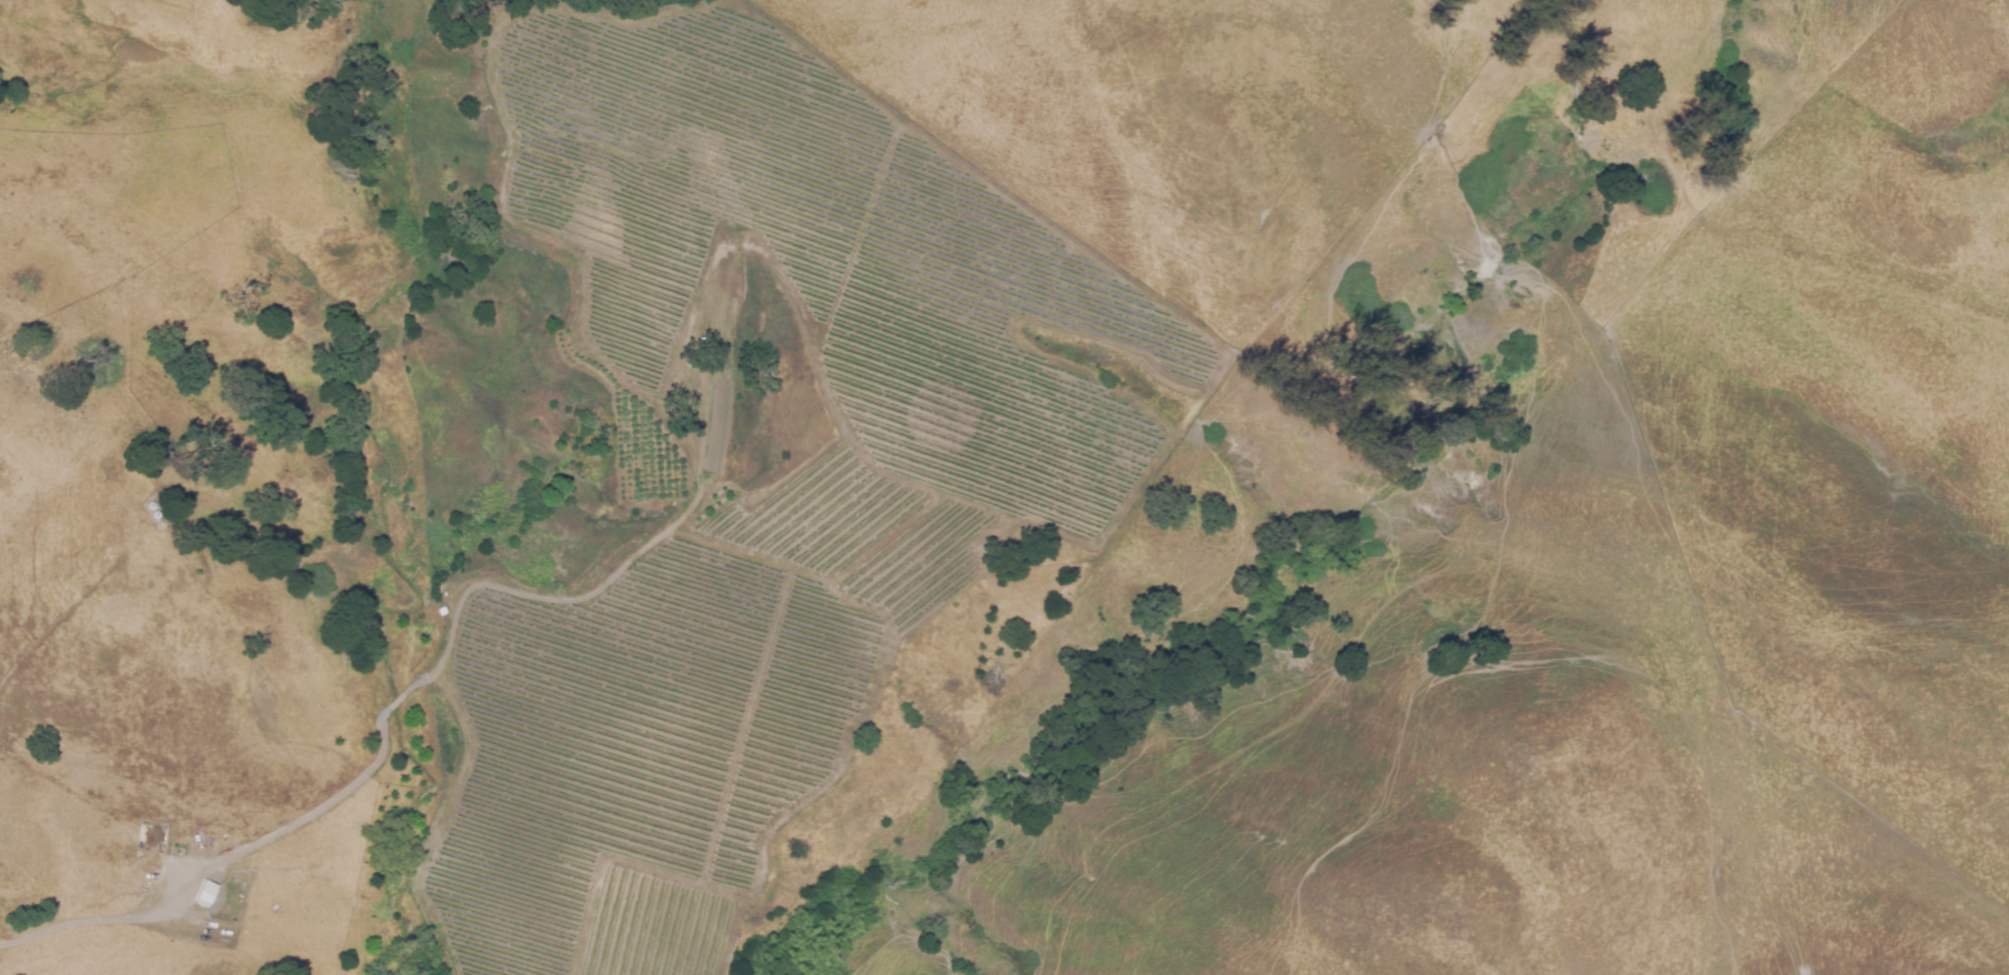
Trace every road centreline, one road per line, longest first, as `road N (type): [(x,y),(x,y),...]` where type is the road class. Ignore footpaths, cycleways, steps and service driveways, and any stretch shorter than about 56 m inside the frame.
road 1 (residential): [(791,974),(824,927),(883,892),(940,896),(991,916),(1071,974)]

